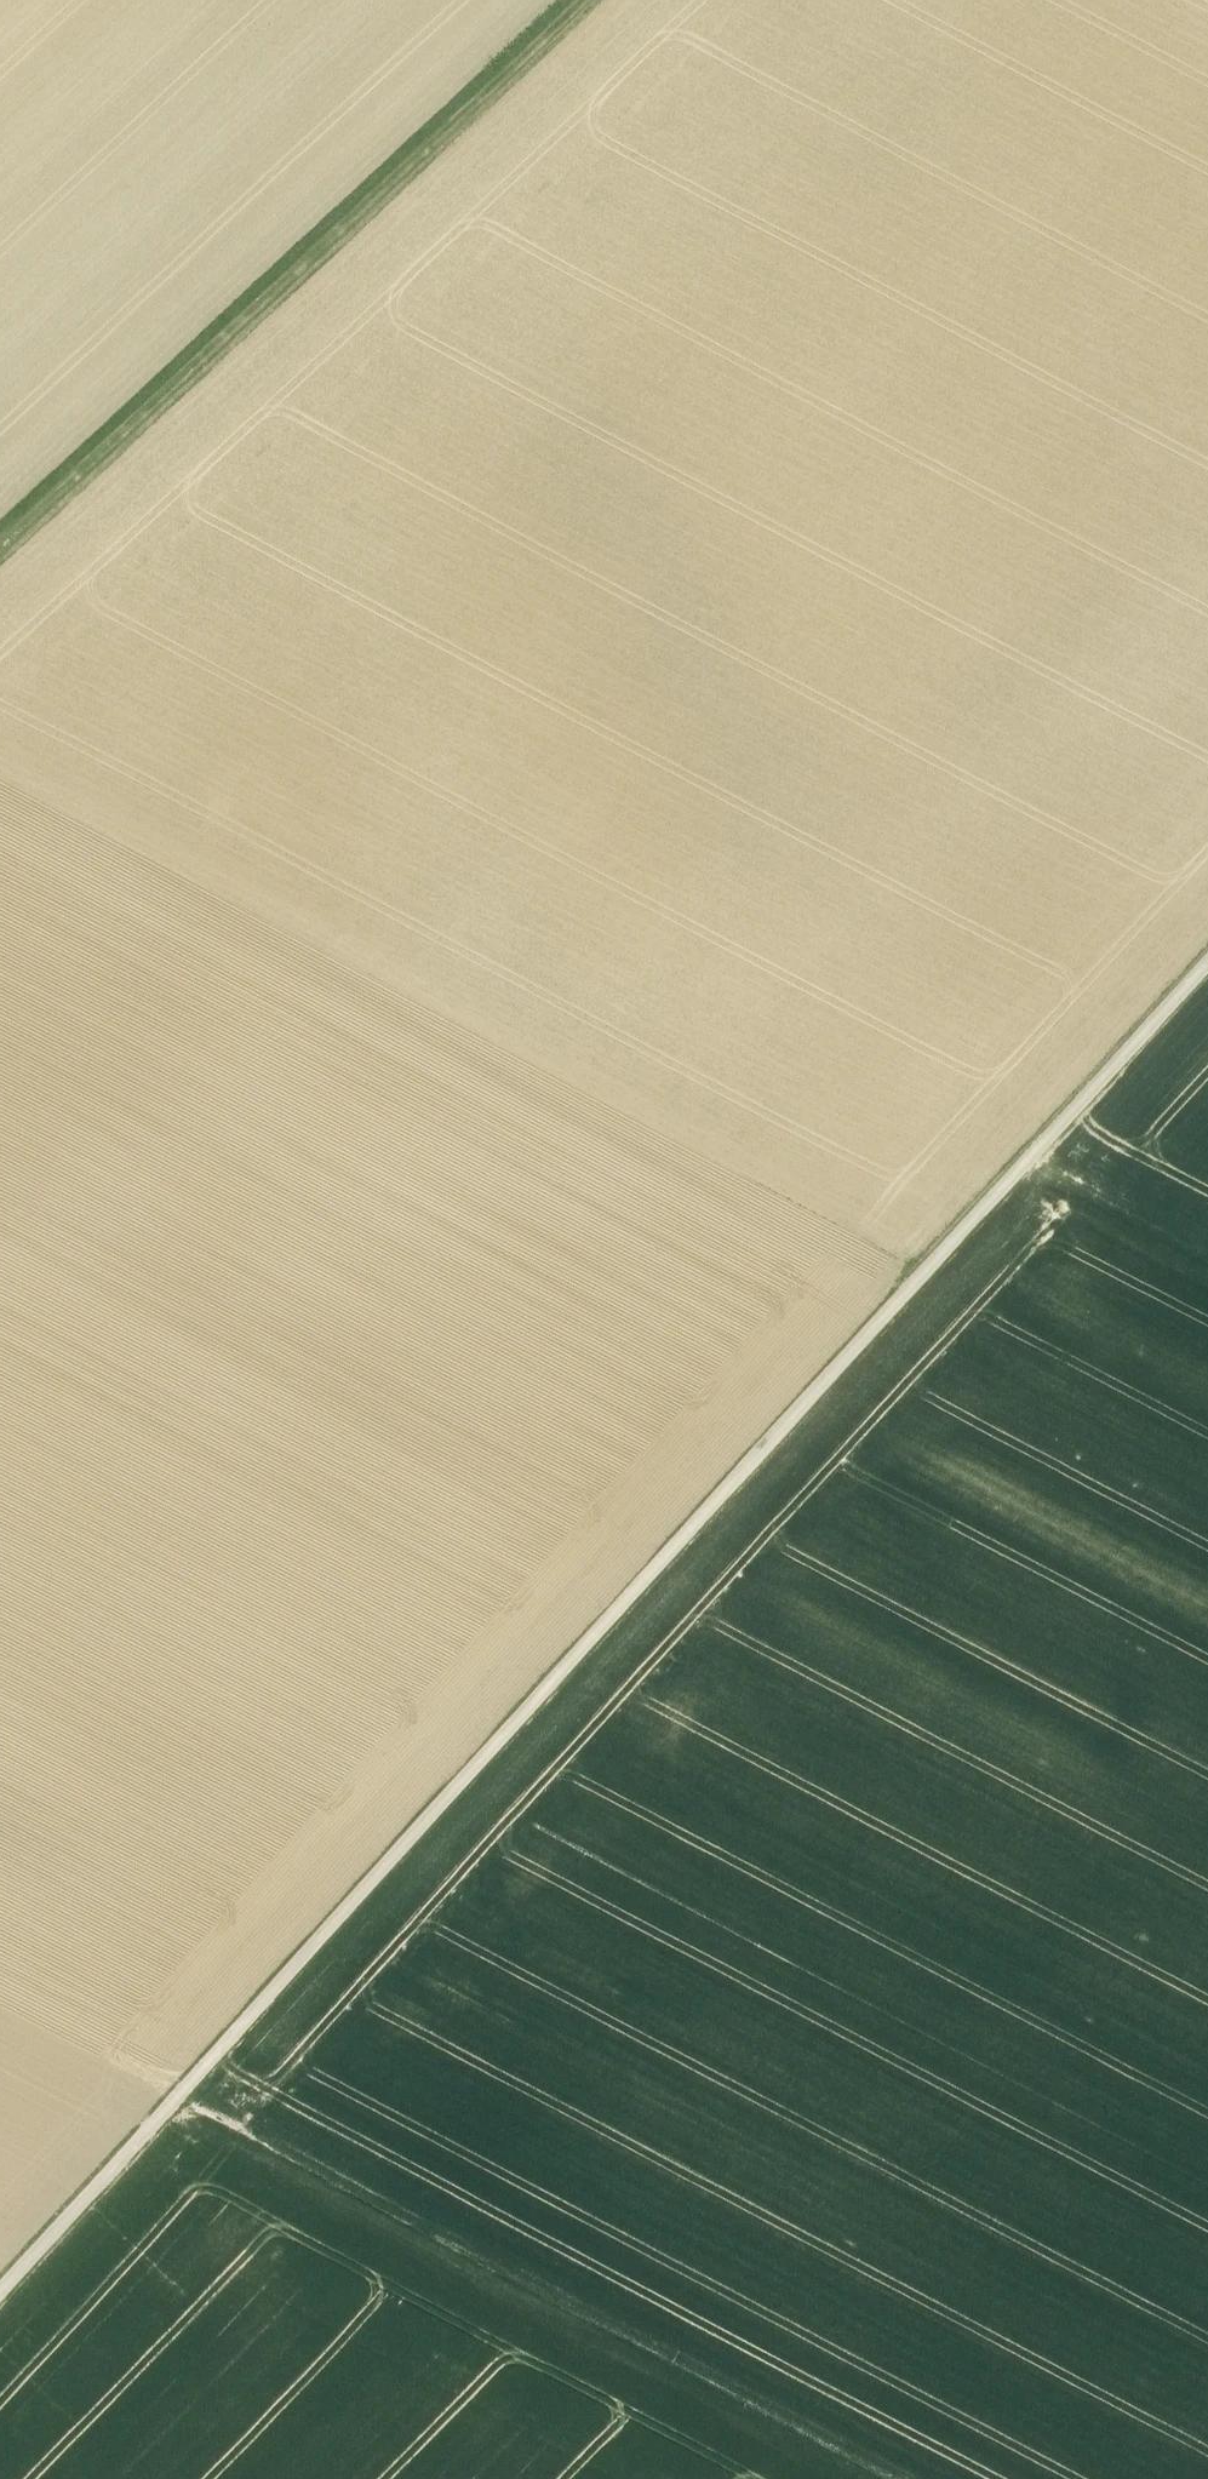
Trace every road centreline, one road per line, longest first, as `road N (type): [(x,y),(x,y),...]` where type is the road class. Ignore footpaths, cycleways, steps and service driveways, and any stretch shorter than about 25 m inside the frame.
road 1 (track): [(1207,966),(0,2287)]
road 2 (track): [(577,0),(0,545)]

